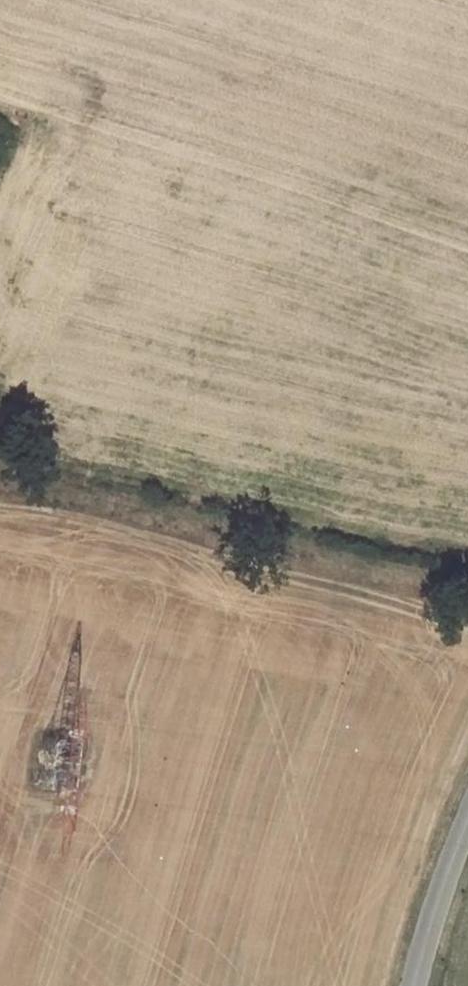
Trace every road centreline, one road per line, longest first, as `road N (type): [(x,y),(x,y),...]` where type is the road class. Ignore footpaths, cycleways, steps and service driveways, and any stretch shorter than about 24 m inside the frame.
road 1 (unclassified): [(467,818),(415,985)]

